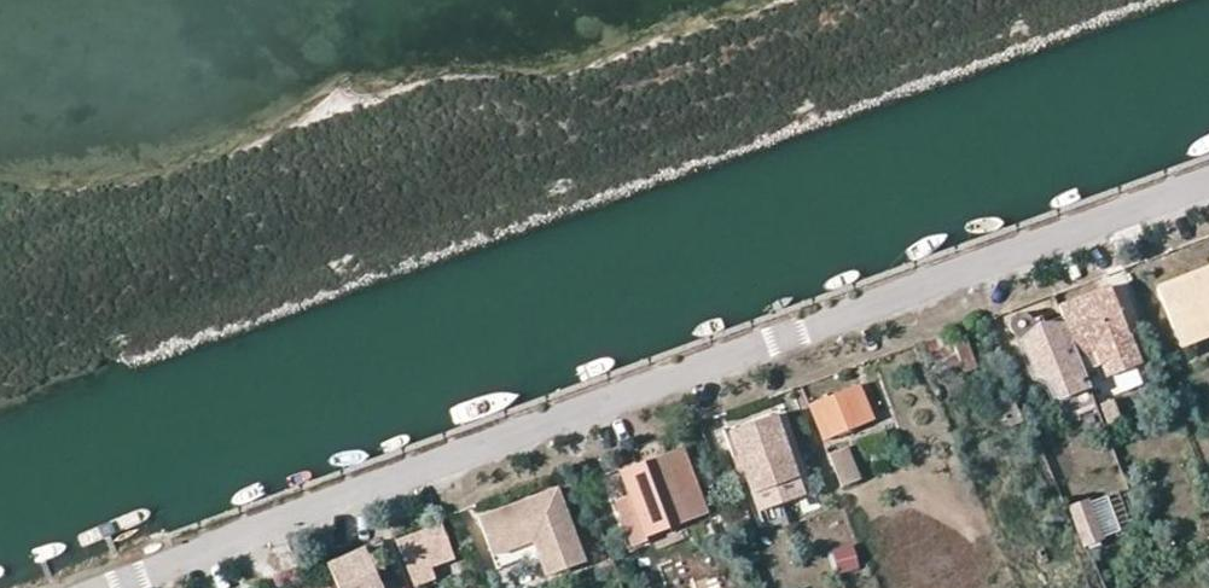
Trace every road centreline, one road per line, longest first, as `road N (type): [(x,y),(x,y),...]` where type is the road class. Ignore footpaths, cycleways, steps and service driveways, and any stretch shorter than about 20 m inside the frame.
road 1 (track): [(1208,168),(70,587)]

